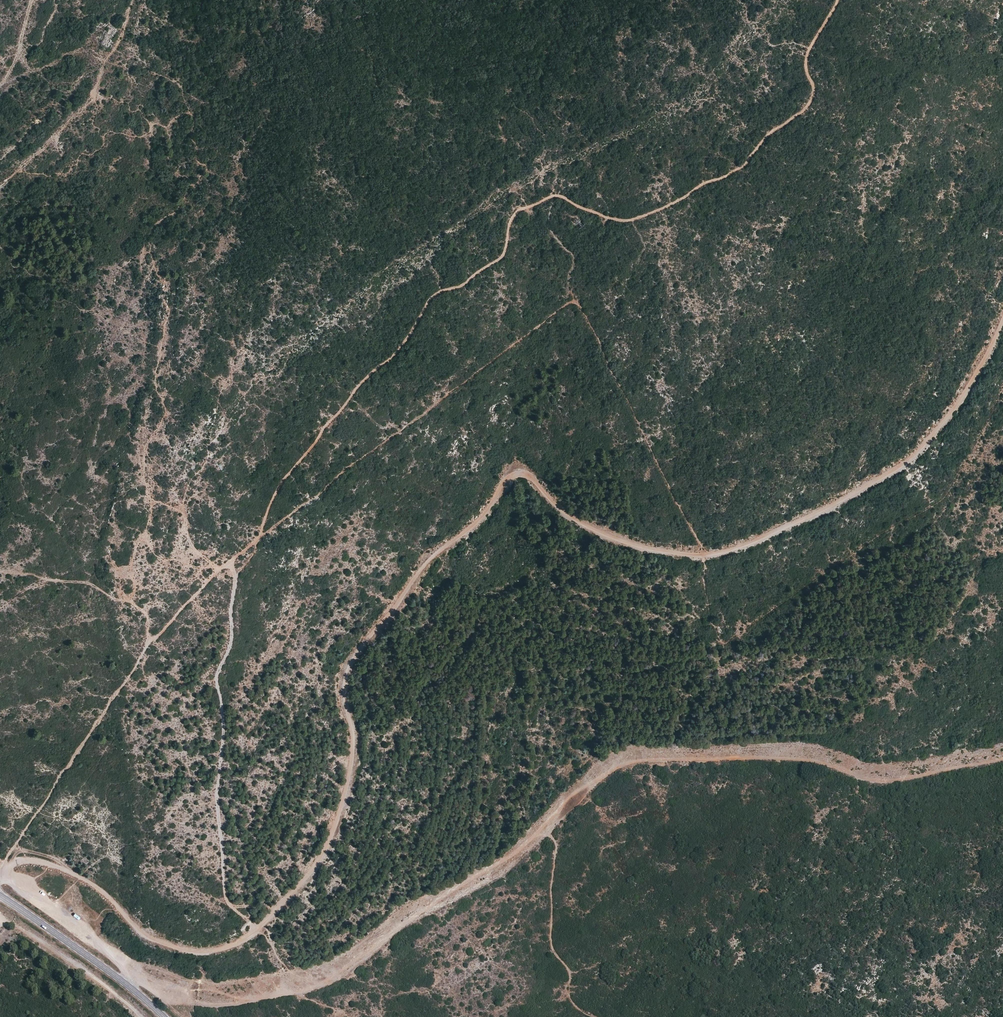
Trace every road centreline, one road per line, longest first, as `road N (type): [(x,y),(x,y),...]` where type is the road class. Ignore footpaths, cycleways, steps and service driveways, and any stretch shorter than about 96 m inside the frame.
road 1 (track): [(1002,318),(969,386),(914,458),(830,507),(727,553),(687,555),(620,541),(559,509),(526,477),(510,477),(474,526),(432,557),(353,661),(345,678),(352,765),(331,841),(306,881),(252,935),(190,951),(149,937),(98,891),(48,865),(19,862),(0,875)]
road 2 (track): [(0,882),(10,881),(170,1001),(237,1005),(295,993),(347,967),(412,913),(552,830),(609,772),(631,764),(799,762),(877,783),(1002,761)]
road 3 (track): [(257,541),(280,482),(404,343),(431,298),(506,252),(520,209),(558,196),(630,220),(742,167),(814,97),(804,59),(837,0)]
road 4 (track): [(257,541),(574,301),(703,555)]
road 5 (track): [(7,867),(152,637),(257,541)]
road 6 (track): [(258,929),(224,894),(216,679),(230,649),(236,575),(257,541)]
road 7 (secondary): [(165,1016),(0,895)]
road 8 (track): [(0,915),(139,1016)]

